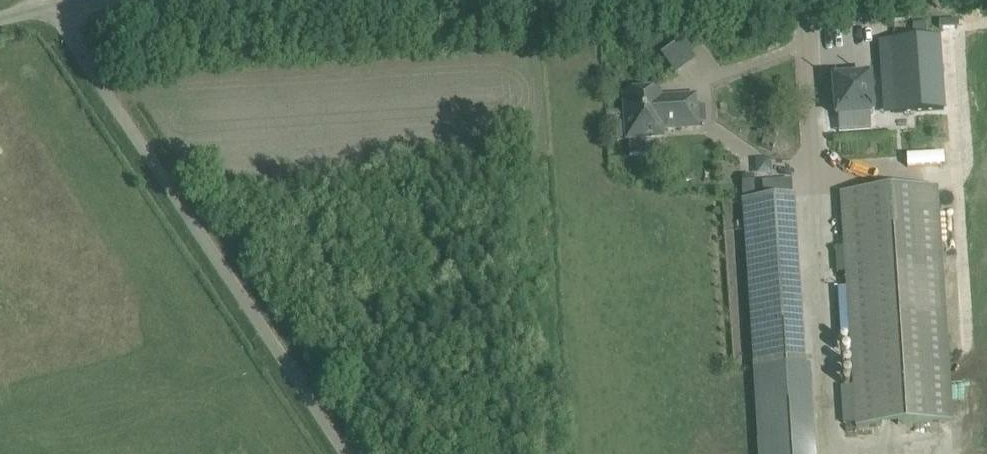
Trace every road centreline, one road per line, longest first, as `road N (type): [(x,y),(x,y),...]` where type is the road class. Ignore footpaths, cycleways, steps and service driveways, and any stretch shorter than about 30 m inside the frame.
road 1 (residential): [(348,453),(53,7)]

